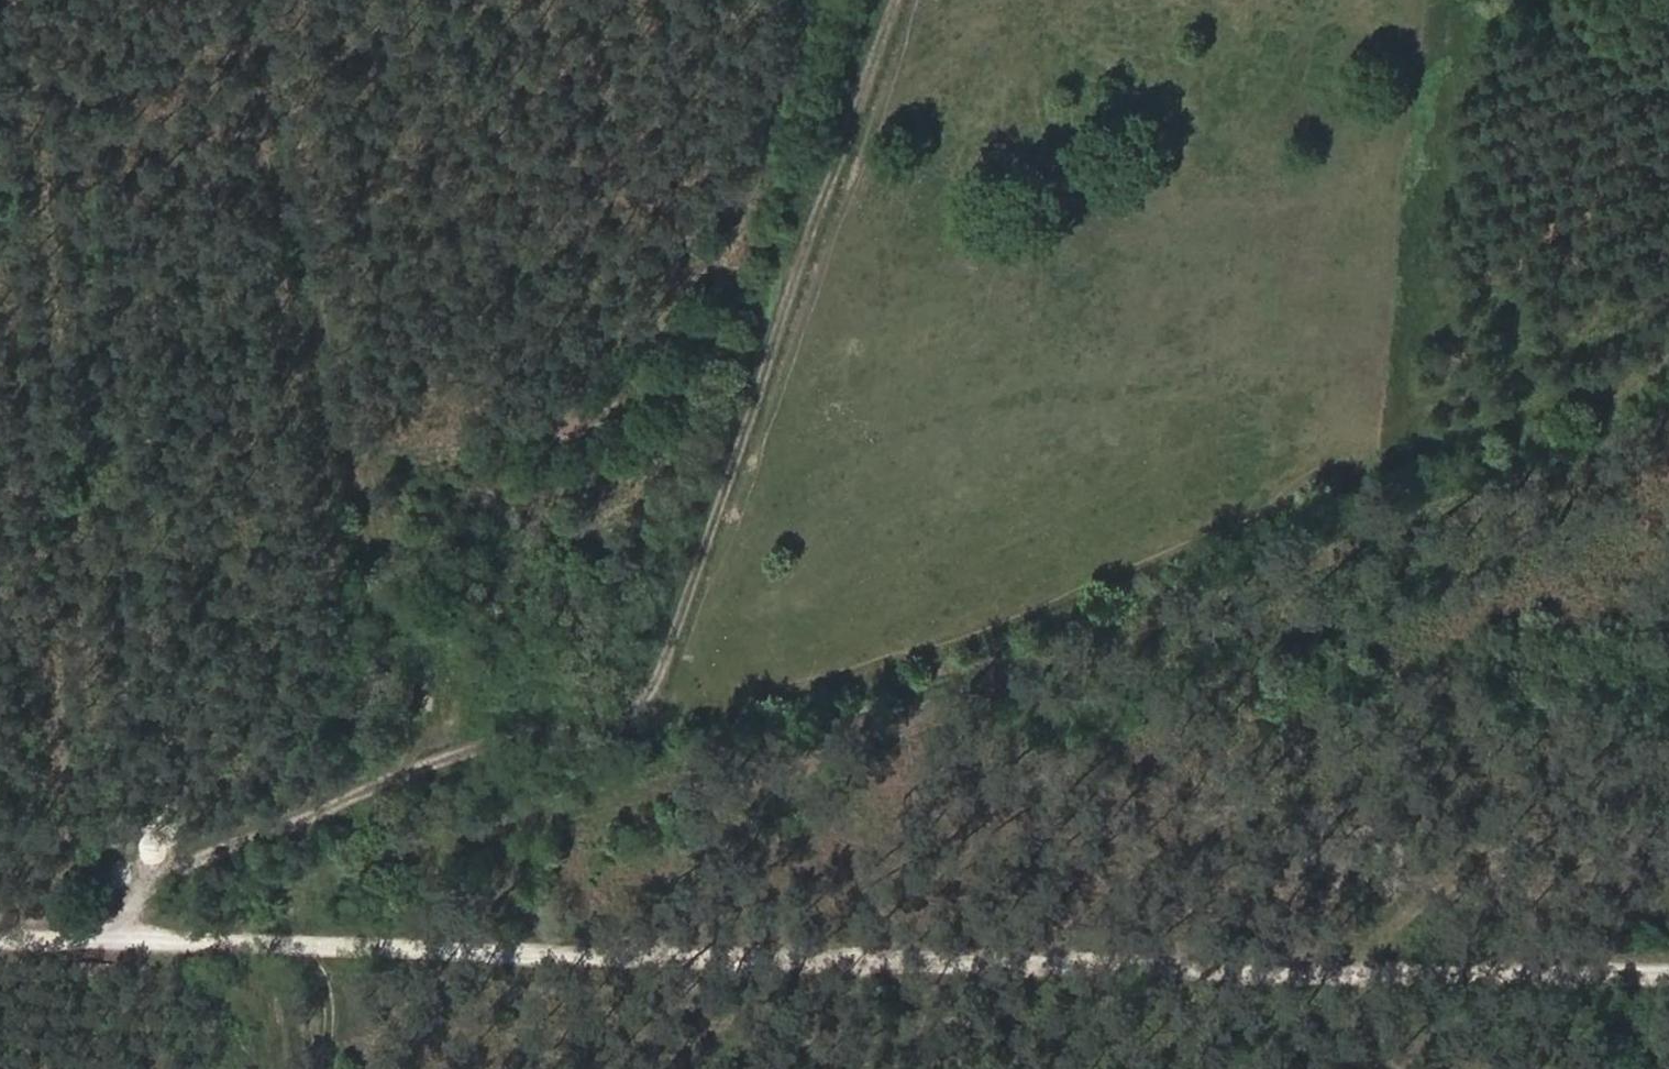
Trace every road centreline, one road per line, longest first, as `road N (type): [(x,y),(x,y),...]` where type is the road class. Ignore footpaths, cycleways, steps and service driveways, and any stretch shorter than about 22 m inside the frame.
road 1 (track): [(0,935),(1668,976)]

